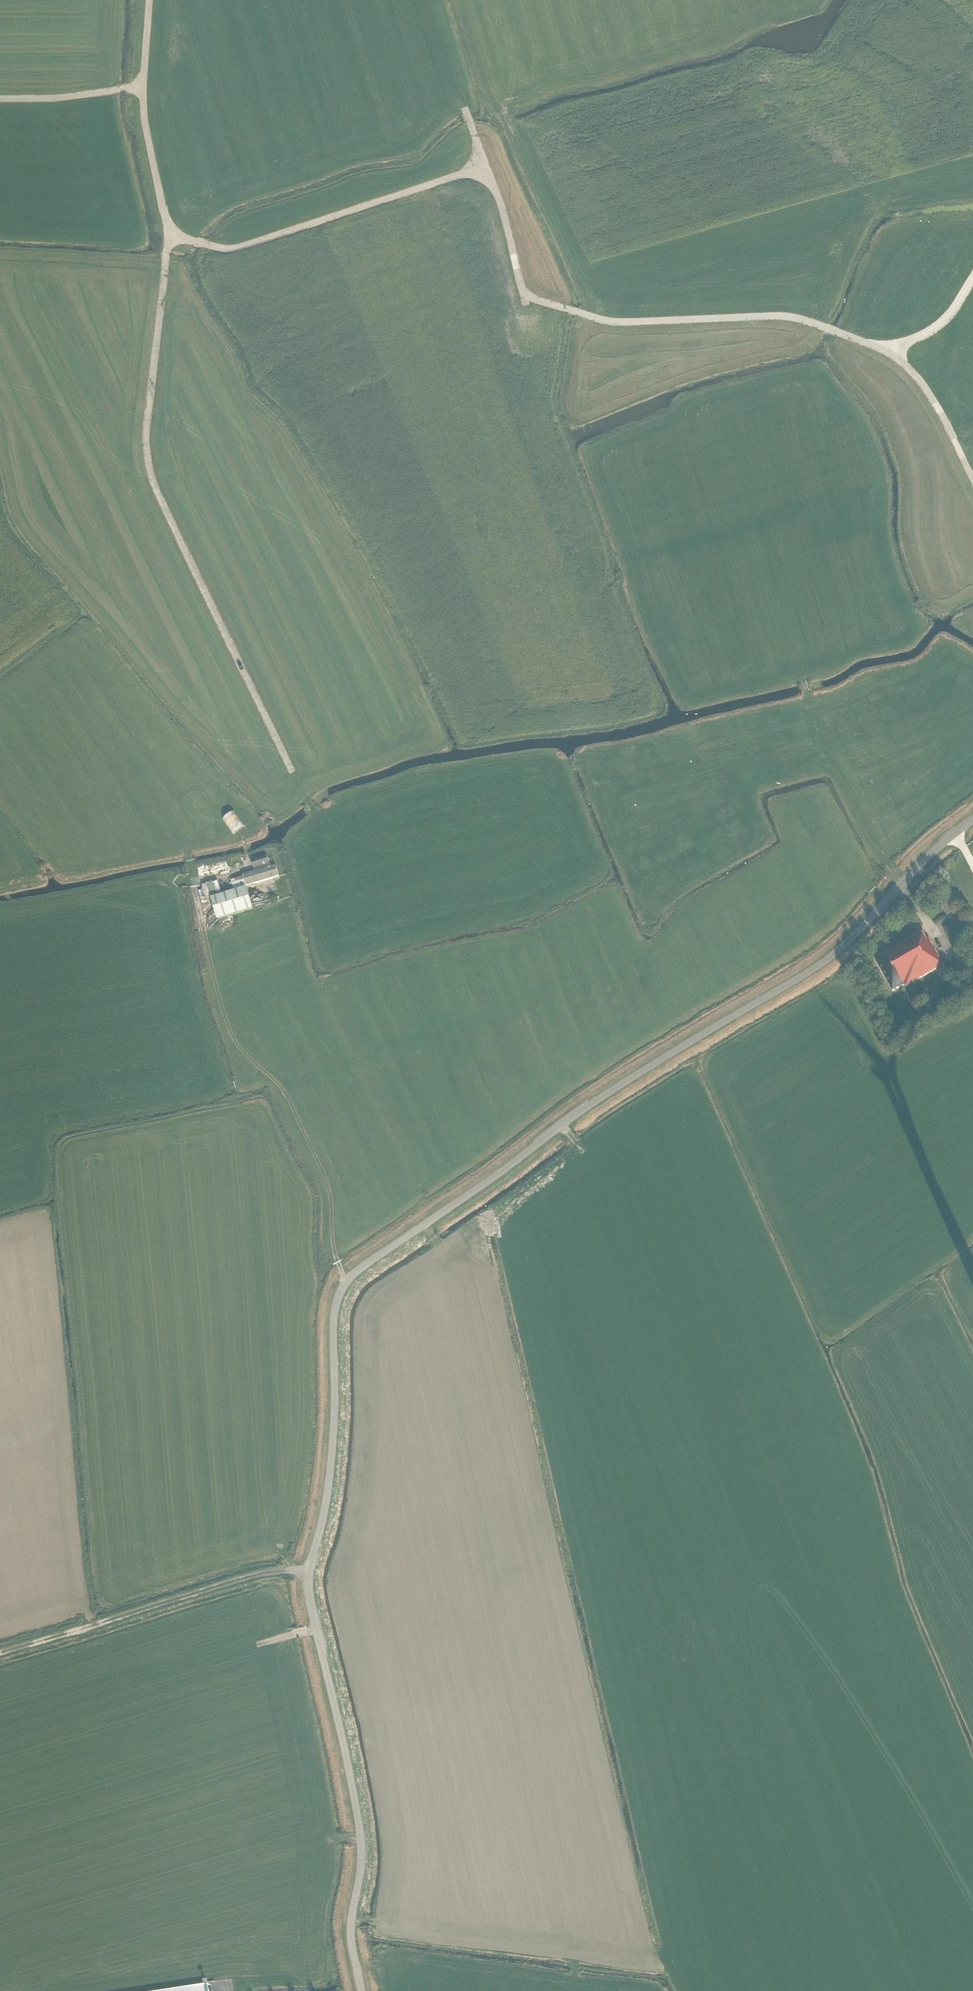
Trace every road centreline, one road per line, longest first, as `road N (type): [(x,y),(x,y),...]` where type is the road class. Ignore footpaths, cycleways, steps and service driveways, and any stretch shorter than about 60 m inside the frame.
road 1 (unclassified): [(362,1990),(351,1930),(362,1838),(307,1588),(330,1475),(334,1322),(345,1282),(589,1106),(826,962),(972,819)]
road 2 (track): [(437,21),(530,297),(617,322),(790,316),(872,345),(926,388),(972,480)]
road 3 (track): [(174,236),(149,465),(291,769)]
road 4 (track): [(196,905),(227,1026),(272,1085),(325,1183),(332,1249),(345,1282)]
road 5 (track): [(174,236),(245,246),(485,166)]
road 6 (track): [(0,1655),(246,1577),(308,1572)]
road 7 (track): [(142,88),(174,236)]
road 8 (track): [(0,99),(142,88)]

